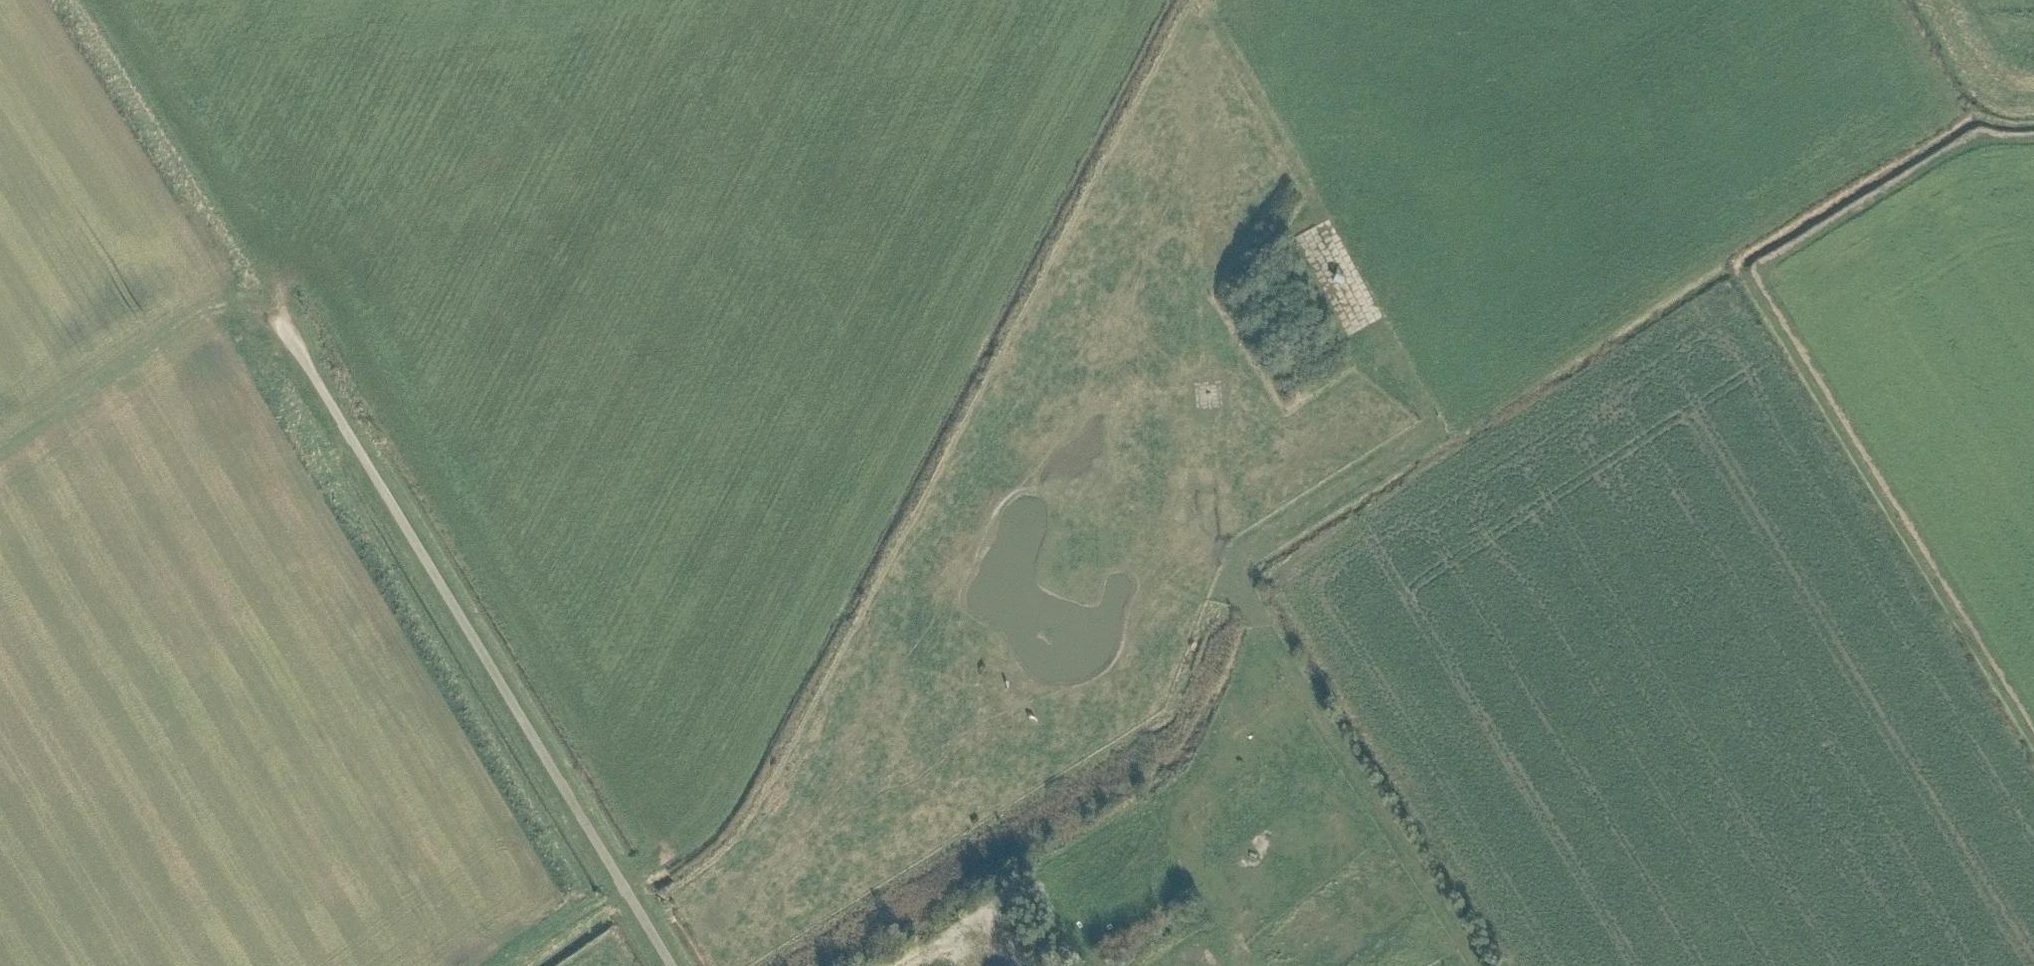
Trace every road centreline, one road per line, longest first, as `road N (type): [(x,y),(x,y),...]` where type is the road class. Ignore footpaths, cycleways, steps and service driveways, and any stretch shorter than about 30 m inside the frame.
road 1 (track): [(1201,0),(1327,211),(1426,402),(1421,430),(1257,534),(1244,563),(1252,596),(1482,965)]
road 2 (unclassified): [(653,965),(360,473),(281,313)]
road 3 (track): [(281,313),(280,285),(314,251),(758,0)]
road 4 (track): [(281,313),(250,295),(229,295),(165,320),(0,434)]

